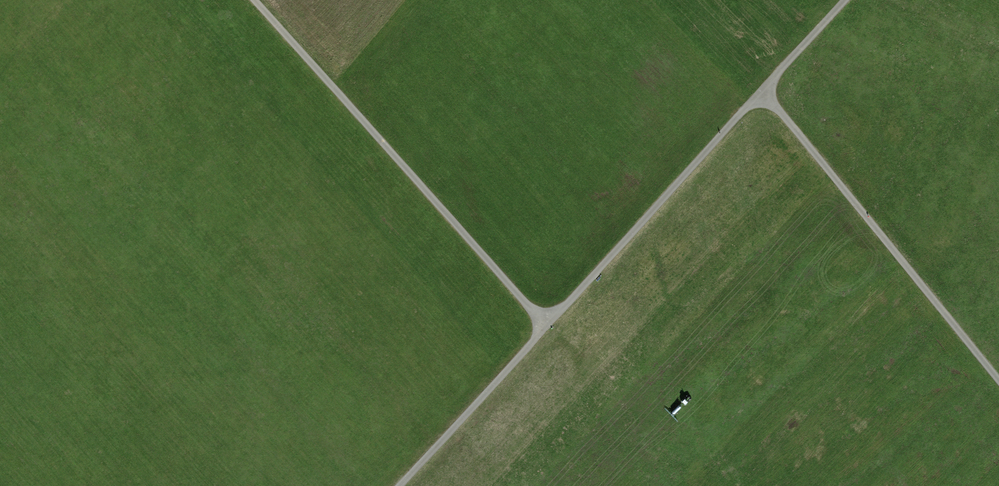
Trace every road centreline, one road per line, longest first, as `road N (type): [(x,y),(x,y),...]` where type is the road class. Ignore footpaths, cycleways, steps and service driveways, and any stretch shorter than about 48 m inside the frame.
road 1 (track): [(849,0),(545,325)]
road 2 (track): [(545,325),(254,0)]
road 3 (track): [(762,91),(998,381)]
road 4 (track): [(545,325),(399,485)]

